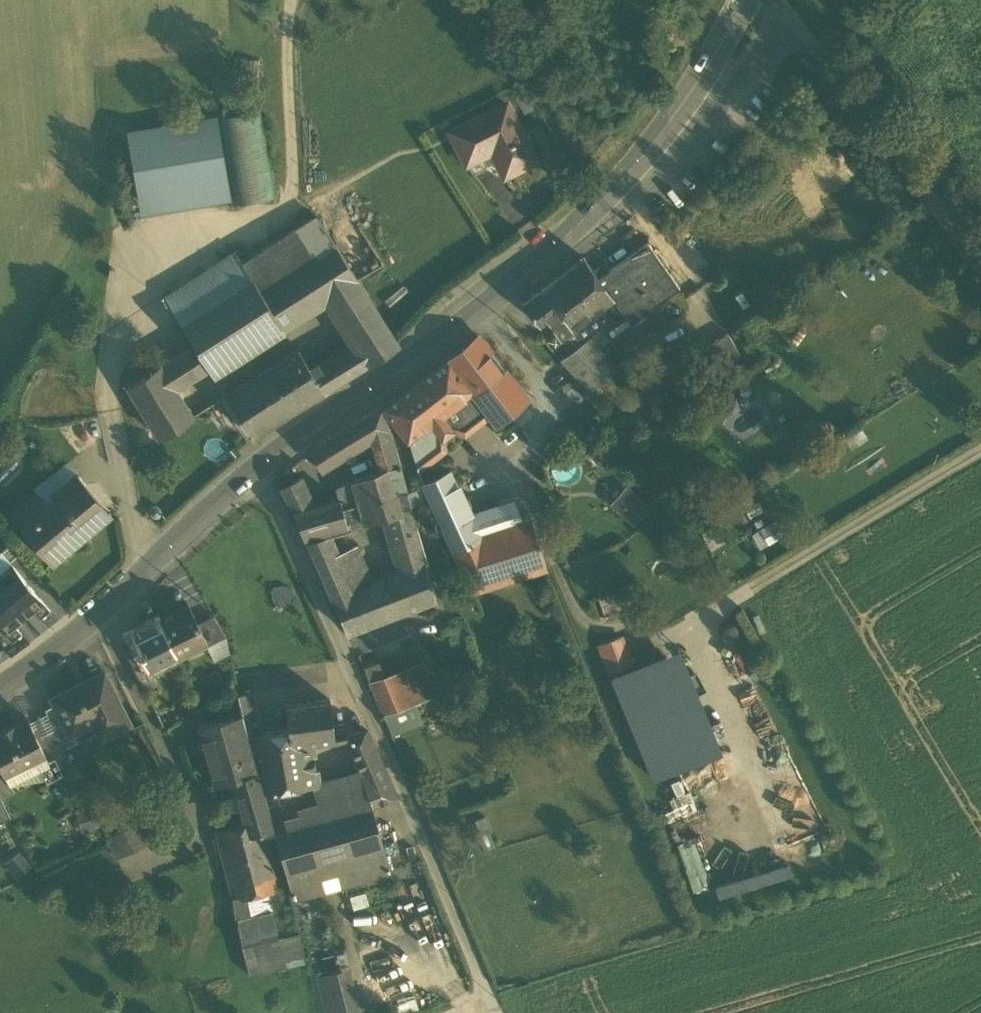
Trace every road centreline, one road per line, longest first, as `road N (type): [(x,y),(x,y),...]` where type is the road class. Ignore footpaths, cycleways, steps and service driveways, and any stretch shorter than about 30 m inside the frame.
road 1 (secondary): [(258,466),(456,329),(559,243),(663,129),(744,0)]
road 2 (residential): [(258,466),(491,1005)]
road 3 (track): [(980,451),(696,620),(786,815)]
road 4 (secondary): [(0,686),(112,601),(258,466)]
road 5 (unclassified): [(779,0),(980,260)]

